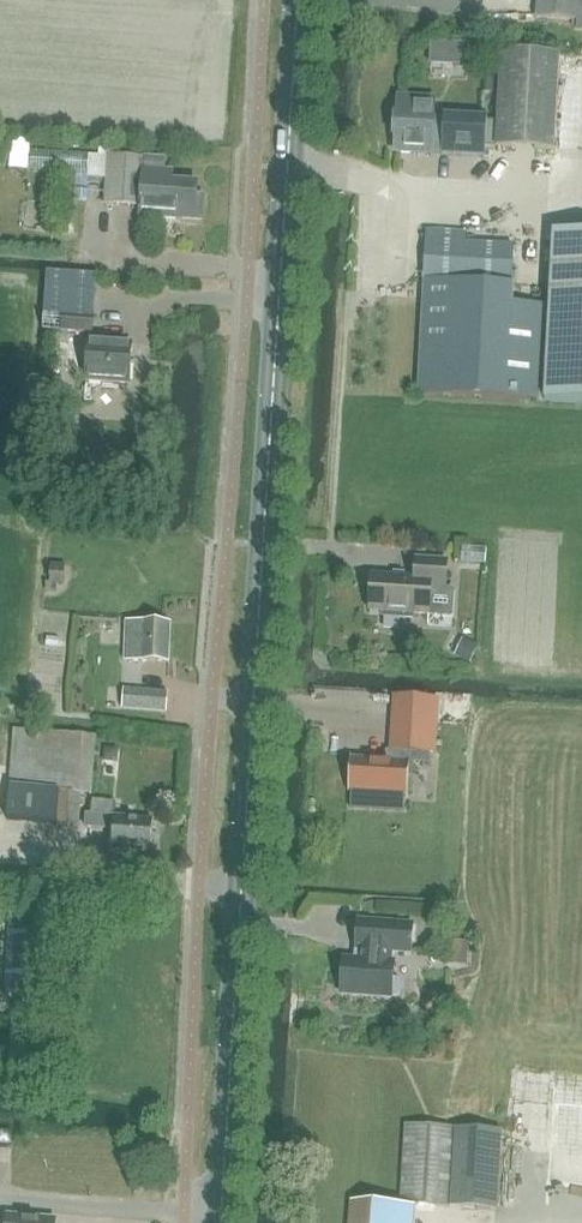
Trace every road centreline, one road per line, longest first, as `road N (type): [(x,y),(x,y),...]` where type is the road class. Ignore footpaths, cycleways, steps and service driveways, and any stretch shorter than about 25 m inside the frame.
road 1 (tertiary): [(220,1222),(296,0)]

